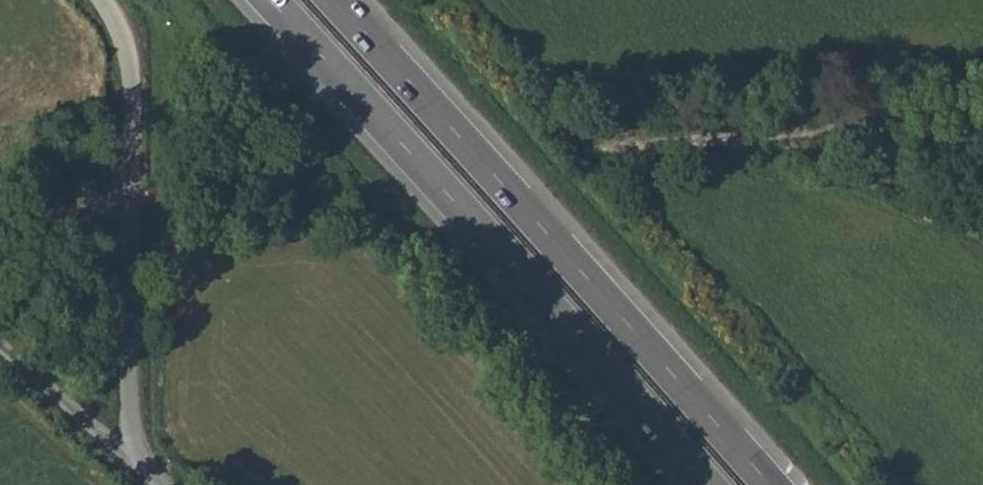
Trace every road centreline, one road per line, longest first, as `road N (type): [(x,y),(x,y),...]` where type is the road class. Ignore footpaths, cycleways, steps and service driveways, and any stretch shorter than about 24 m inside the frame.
road 1 (trunk): [(269,0),(707,484)]
road 2 (trunk): [(770,484),(334,0)]
road 3 (unclassified): [(134,459),(133,200)]
road 4 (unclassified): [(133,200),(133,73),(118,17),(104,0)]
road 5 (unclassified): [(134,459),(0,347)]
road 6 (unclassified): [(133,200),(0,224)]

